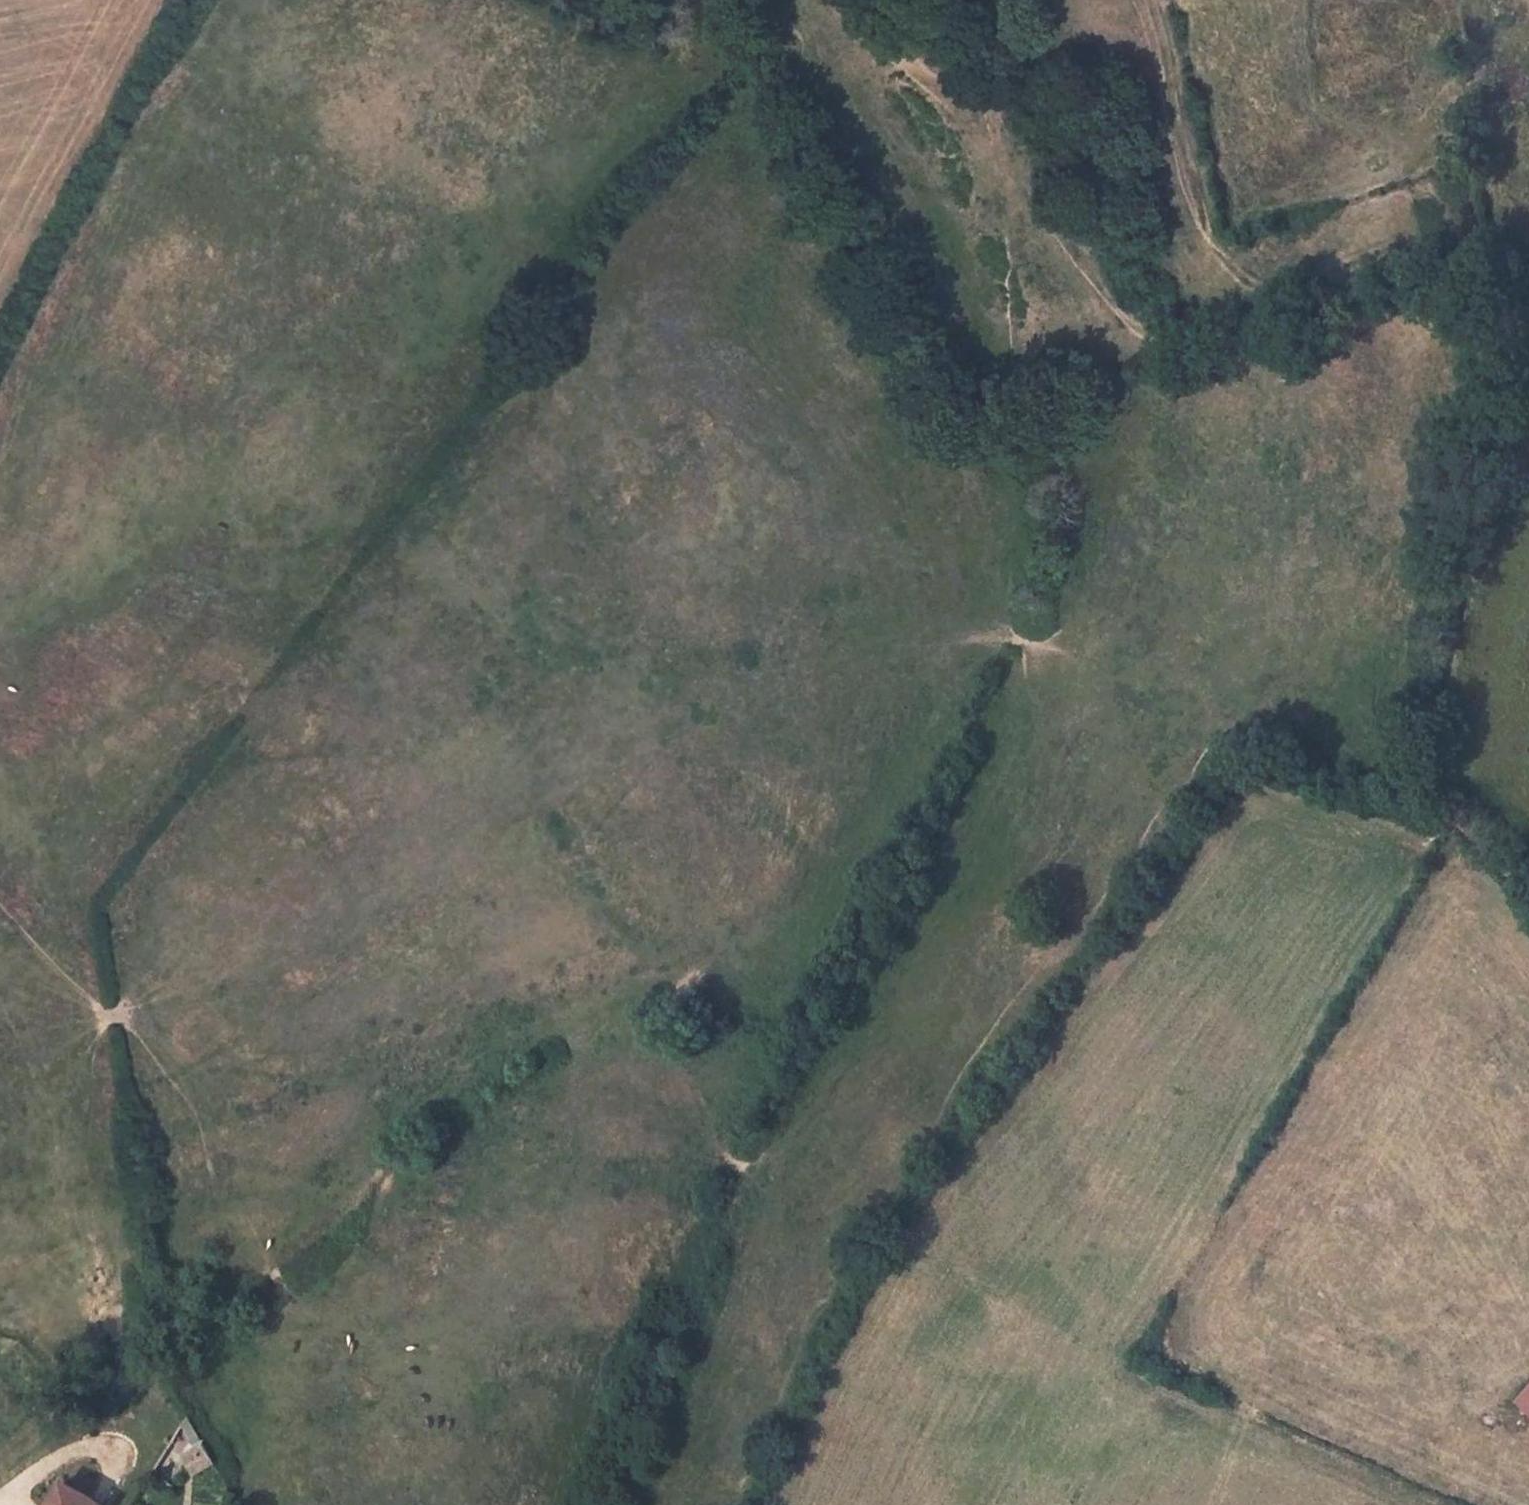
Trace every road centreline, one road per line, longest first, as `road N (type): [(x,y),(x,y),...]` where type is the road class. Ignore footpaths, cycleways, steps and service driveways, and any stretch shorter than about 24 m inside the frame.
road 1 (track): [(1528,371),(1439,762),(1444,800),(1462,834),(1528,909)]

